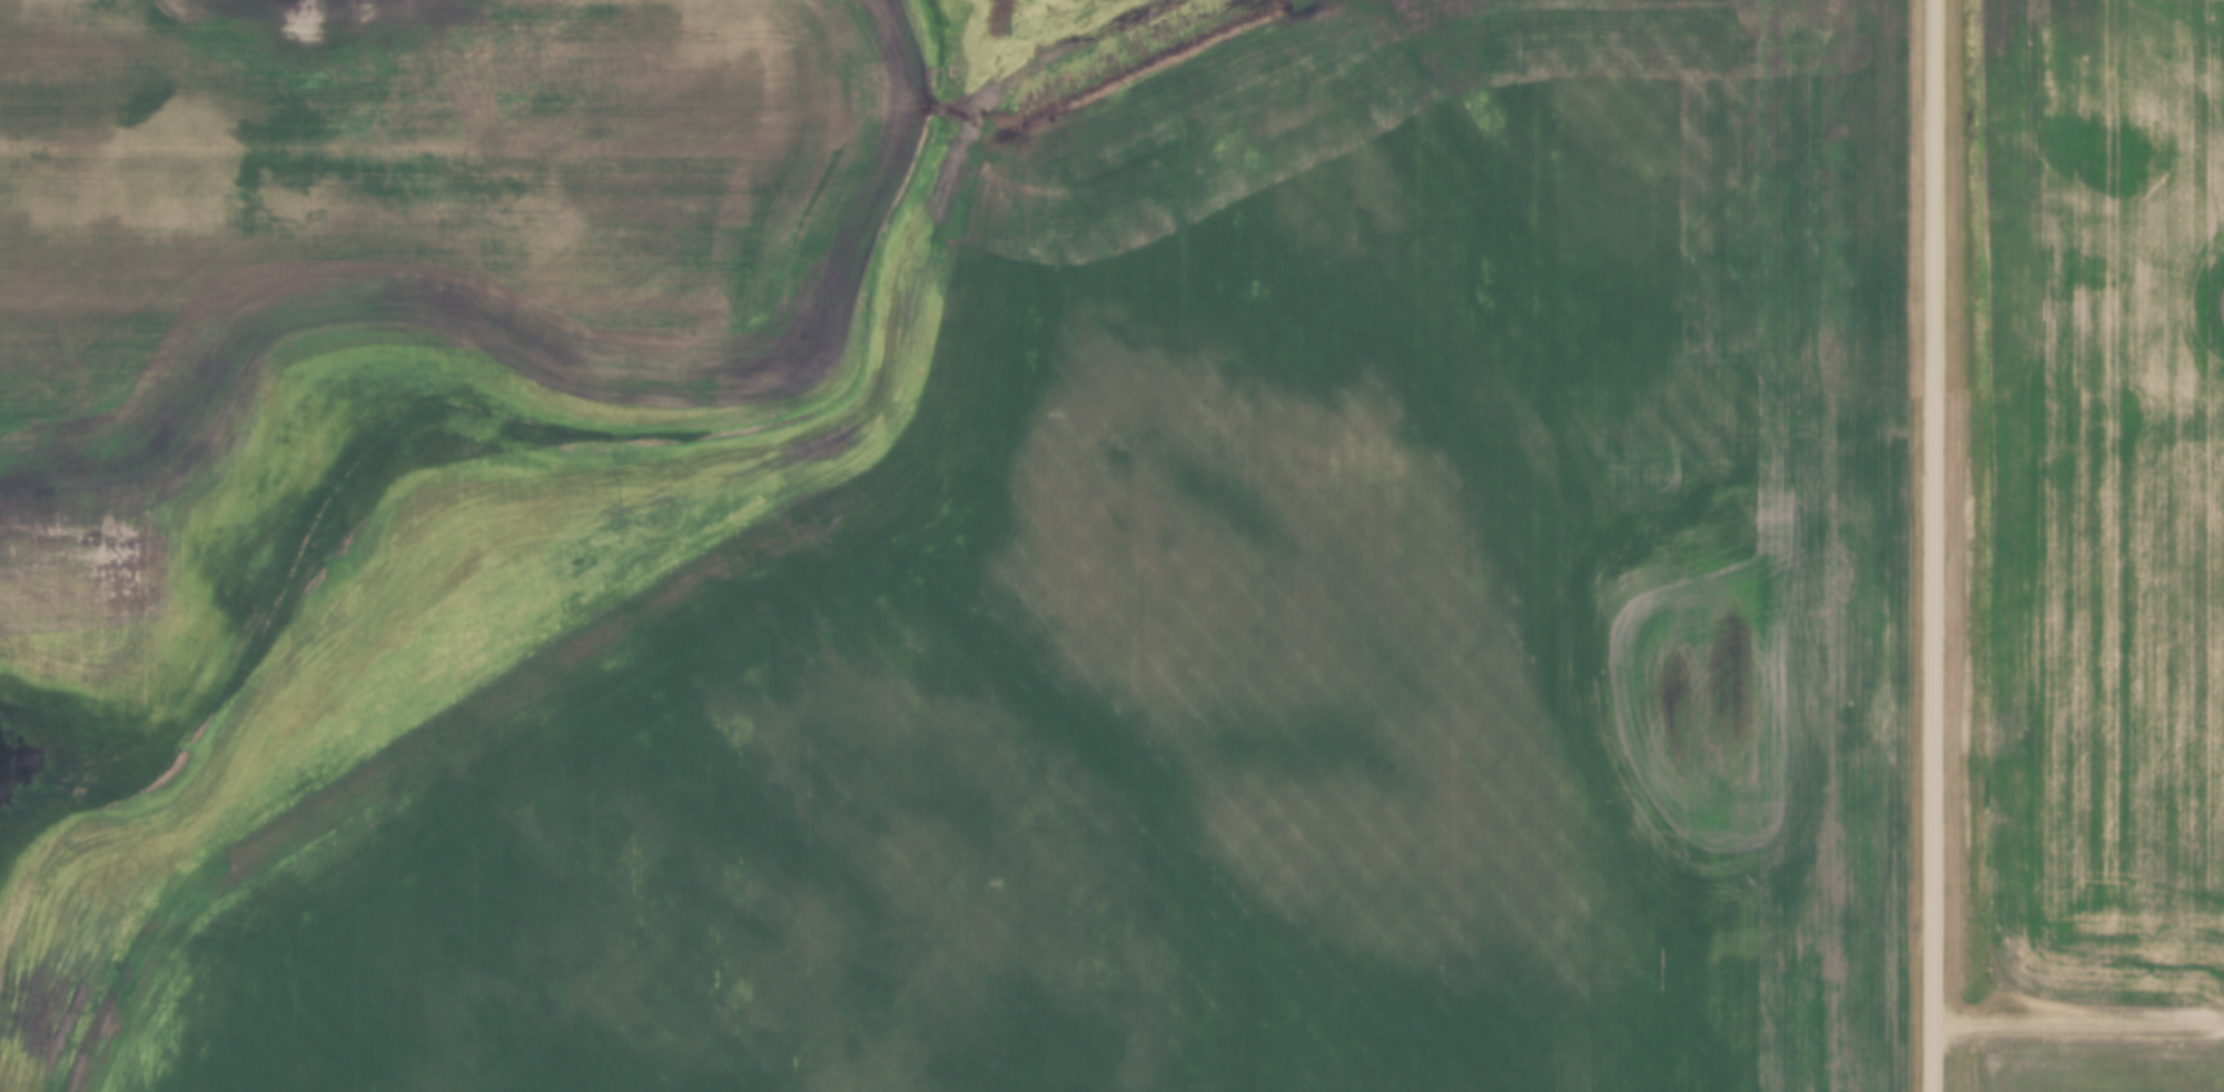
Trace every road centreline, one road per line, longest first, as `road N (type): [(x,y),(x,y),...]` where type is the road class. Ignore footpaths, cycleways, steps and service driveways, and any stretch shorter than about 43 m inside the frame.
road 1 (residential): [(1933,1091),(1933,0)]

